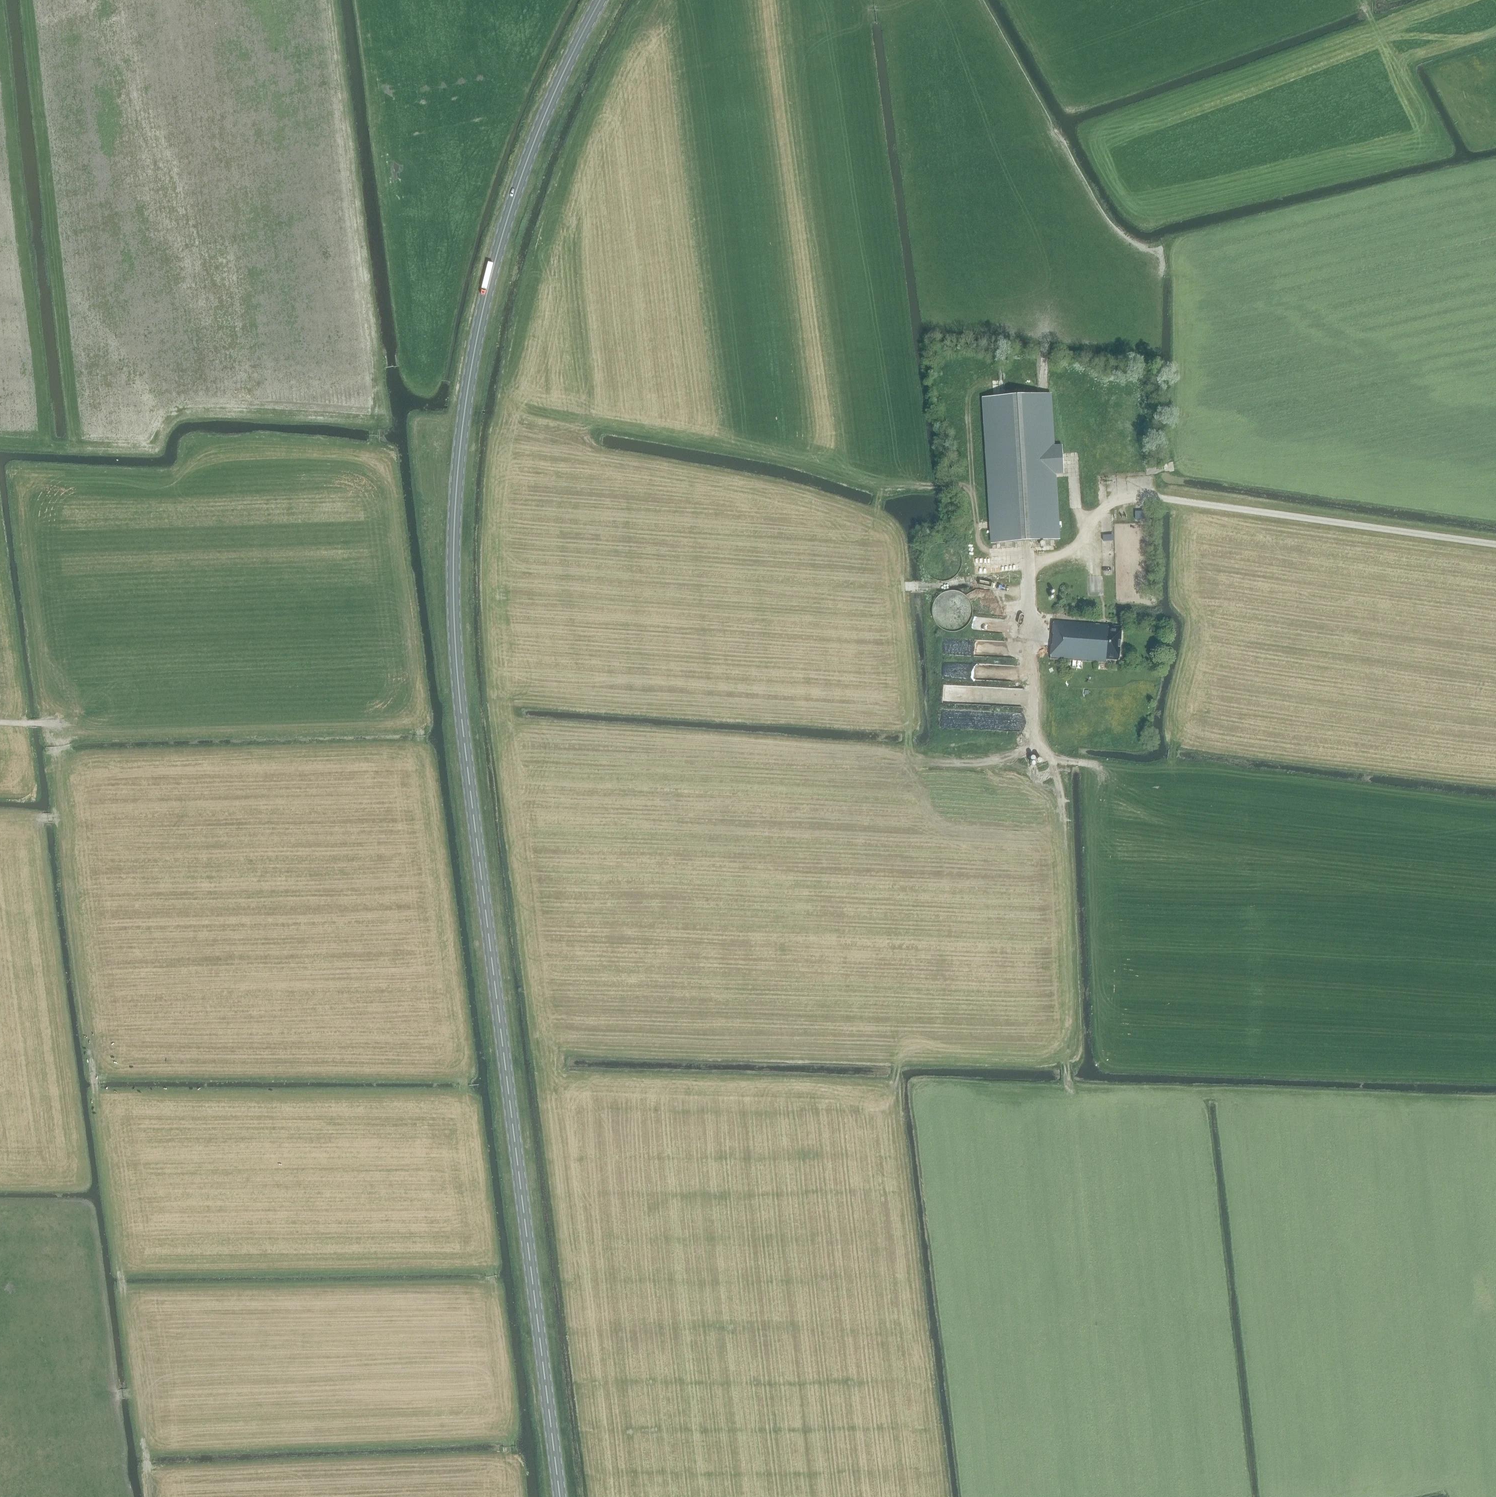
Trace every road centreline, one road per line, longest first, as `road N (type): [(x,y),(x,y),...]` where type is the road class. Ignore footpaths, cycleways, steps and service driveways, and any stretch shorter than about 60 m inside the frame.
road 1 (primary): [(600,0),(529,154),(489,281),(465,408),(454,537),(460,711),(559,1496)]

